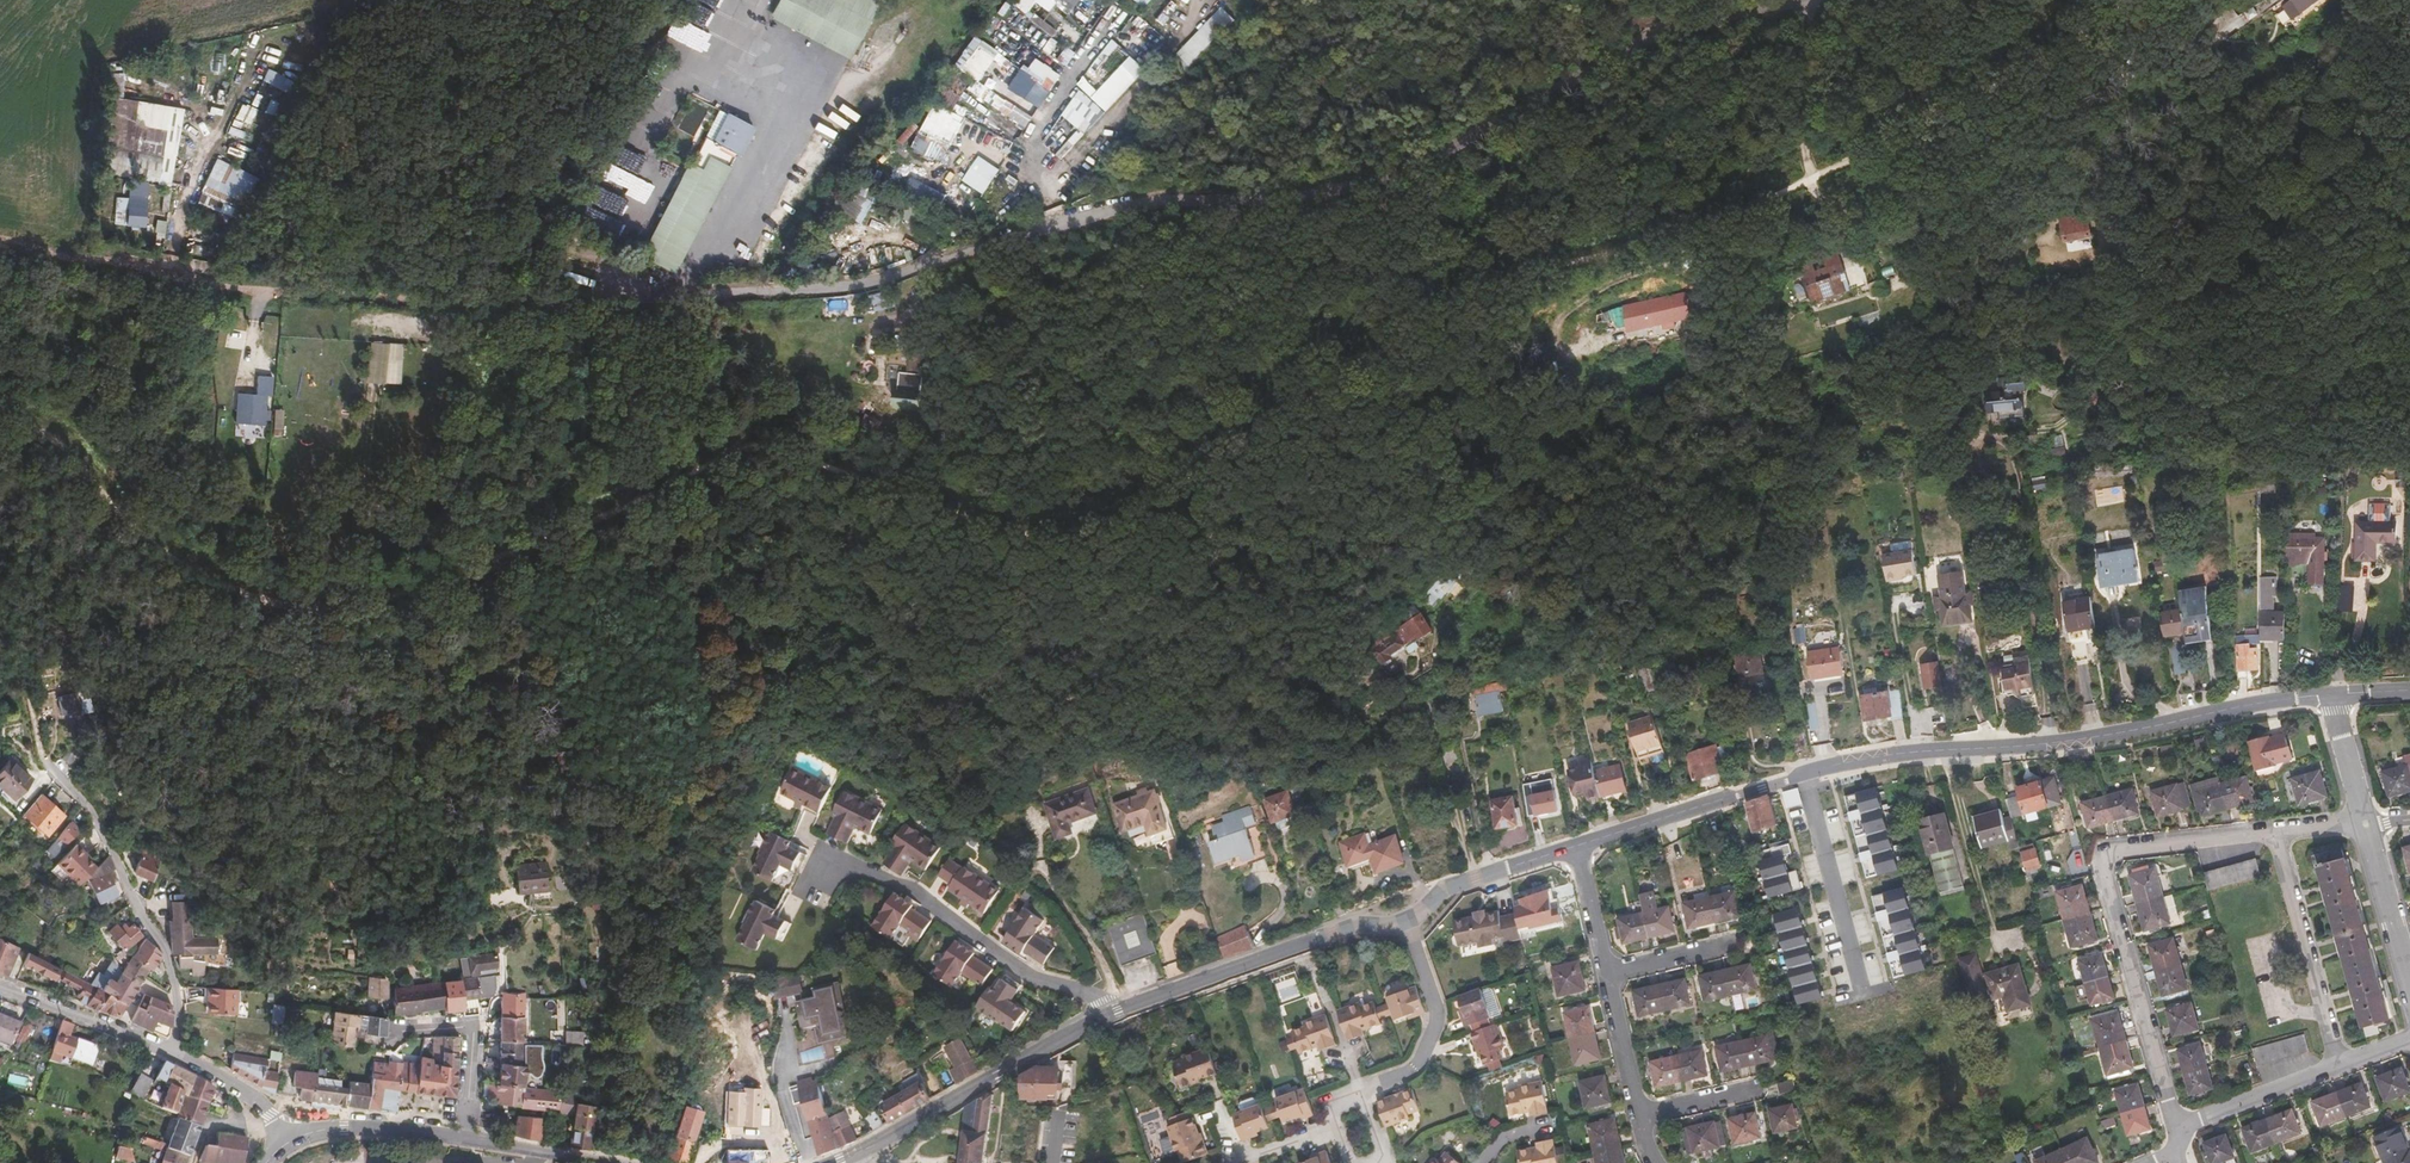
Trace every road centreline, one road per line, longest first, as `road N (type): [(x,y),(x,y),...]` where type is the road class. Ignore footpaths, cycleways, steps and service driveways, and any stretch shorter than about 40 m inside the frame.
road 1 (unclassified): [(1811,0),(1674,26),(1482,140),(1335,195),(1150,202),(848,290),(623,304)]
road 2 (secondary): [(1803,774),(1900,753),(2090,739),(2335,694)]
road 3 (track): [(858,773),(868,728),(923,697),(1006,711),(1077,705),(1147,684),(1209,642)]
road 4 (track): [(858,773),(959,809),(1010,845),(1043,876),(1095,952),(1118,1010)]
road 5 (track): [(1972,437),(2015,455),(2045,745)]
road 6 (residential): [(169,1052),(178,1003),(169,959),(98,821),(44,759)]
road 7 (residential): [(1108,1012),(1082,990),(1036,977),(912,888),(851,865)]
road 8 (secondary): [(1108,1012),(860,1152)]
road 9 (residential): [(2103,860),(2176,1130)]
road 10 (residential): [(2341,1065),(2277,832)]
road 11 (track): [(1809,0),(1802,132),(1816,181),(1806,235)]
road 12 (secondary): [(1577,846),(1803,774)]
road 13 (residential): [(1803,774),(1863,994)]
road 14 (residential): [(1360,1091),(1413,1068),(1434,1029),(1436,1008),(1406,921)]
road 15 (secondary): [(1215,975),(1345,927),(1406,921)]
road 16 (secondary): [(1406,921),(1451,885),(1577,846)]
road 17 (residential): [(0,987),(169,1052)]
road 18 (residential): [(462,1139),(473,1034),(466,1027),(403,1031)]
road 19 (residential): [(2277,832),(2111,852),(2103,860)]
road 20 (residential): [(2341,1065),(2176,1130)]
road 21 (secondary): [(462,1139),(361,1128),(287,1143)]
road 22 (track): [(1209,642),(1162,614),(1055,600)]
road 23 (residential): [(2409,976),(2366,824)]
road 24 (residential): [(169,1052),(257,1096),(287,1143)]
road 25 (residential): [(1641,1114),(1609,974)]
road 26 (residential): [(1337,1128),(1242,1162),(1227,1128)]
road 27 (residential): [(2366,824),(2335,694)]
road 28 (residential): [(1609,974),(1577,846)]
road 29 (residential): [(1316,967),(1360,1091)]
road 30 (residential): [(1609,974),(1728,944)]

